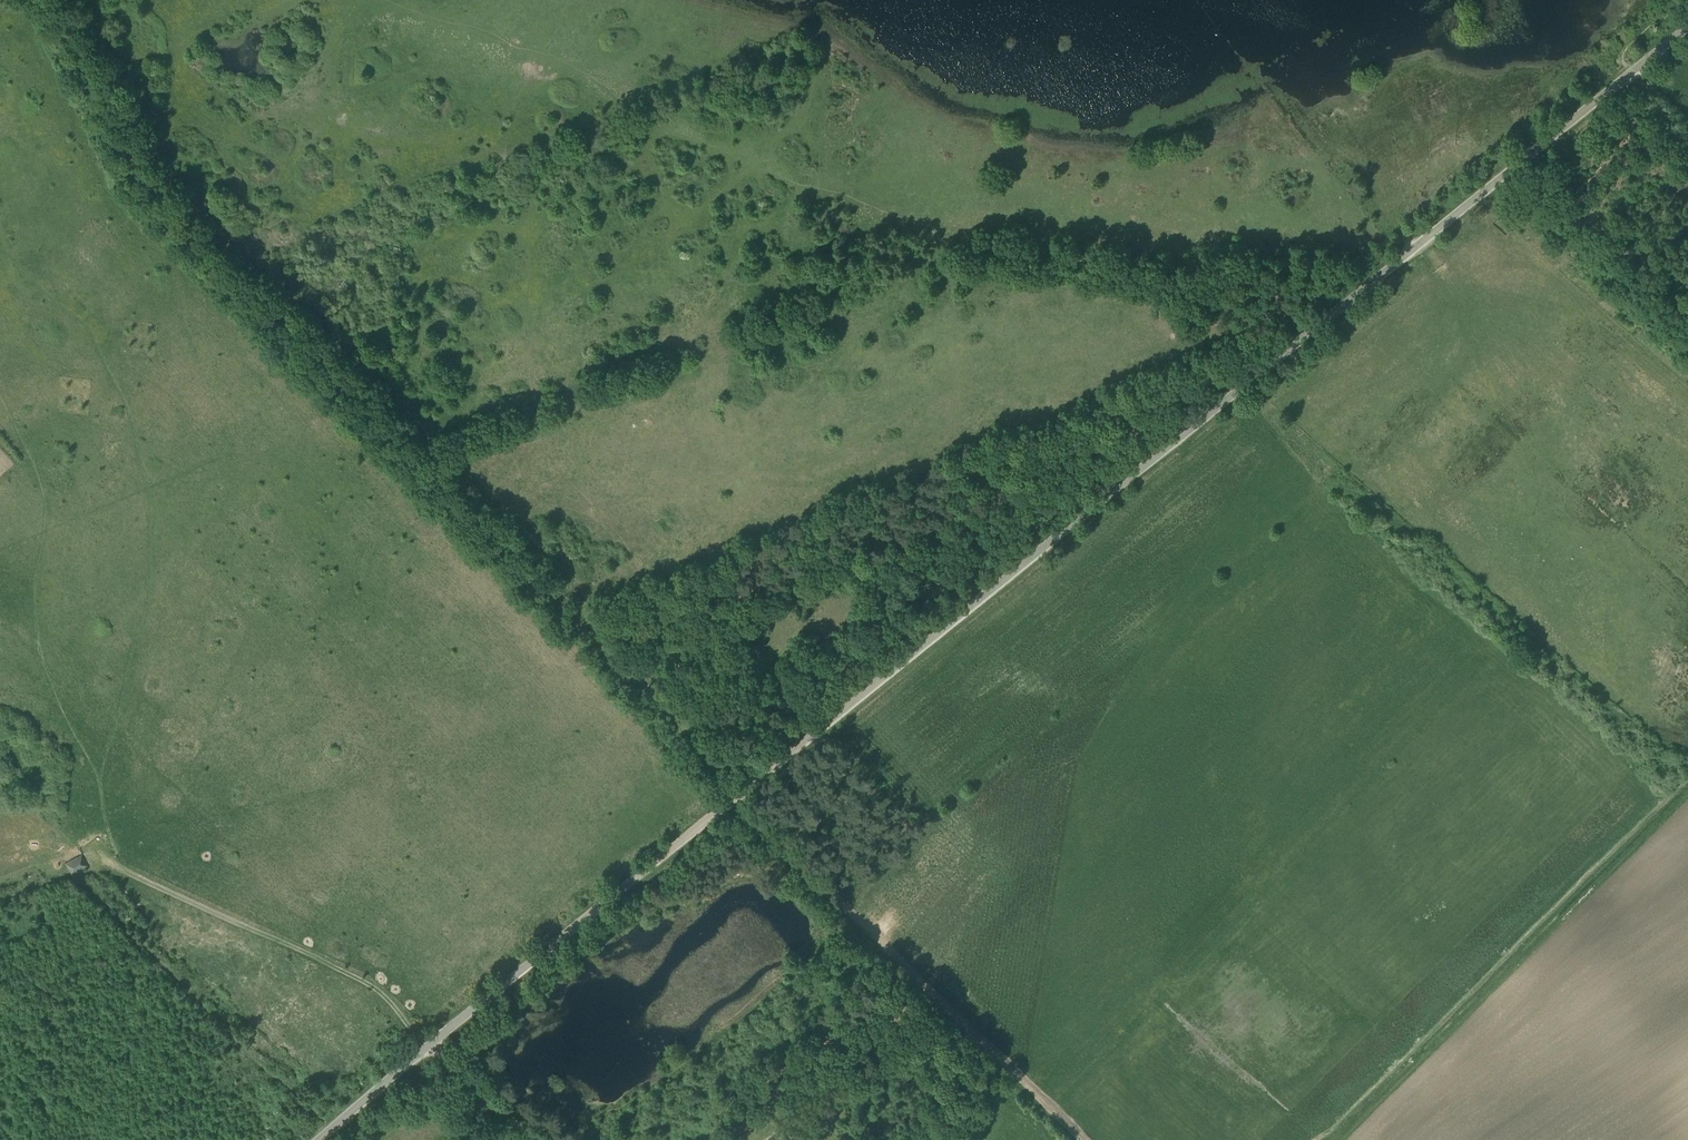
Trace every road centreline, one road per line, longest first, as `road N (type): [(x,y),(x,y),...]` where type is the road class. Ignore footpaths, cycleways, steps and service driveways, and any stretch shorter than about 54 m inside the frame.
road 1 (unclassified): [(431,1044),(1687,25)]
road 2 (track): [(109,864),(363,982),(431,1044)]
road 3 (unclassified): [(314,1139),(431,1044)]
road 4 (unclassified): [(533,1139),(431,1044)]

